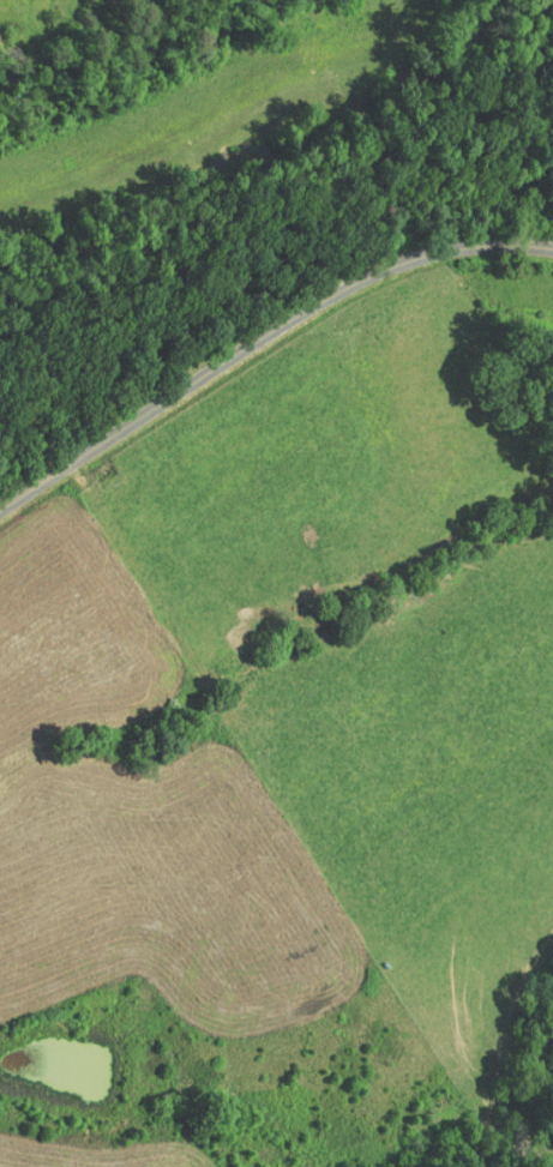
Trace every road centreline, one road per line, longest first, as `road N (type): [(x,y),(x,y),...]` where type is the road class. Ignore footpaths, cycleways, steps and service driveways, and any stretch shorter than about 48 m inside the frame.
road 1 (residential): [(0,512),(344,289),(449,253),(552,251)]

